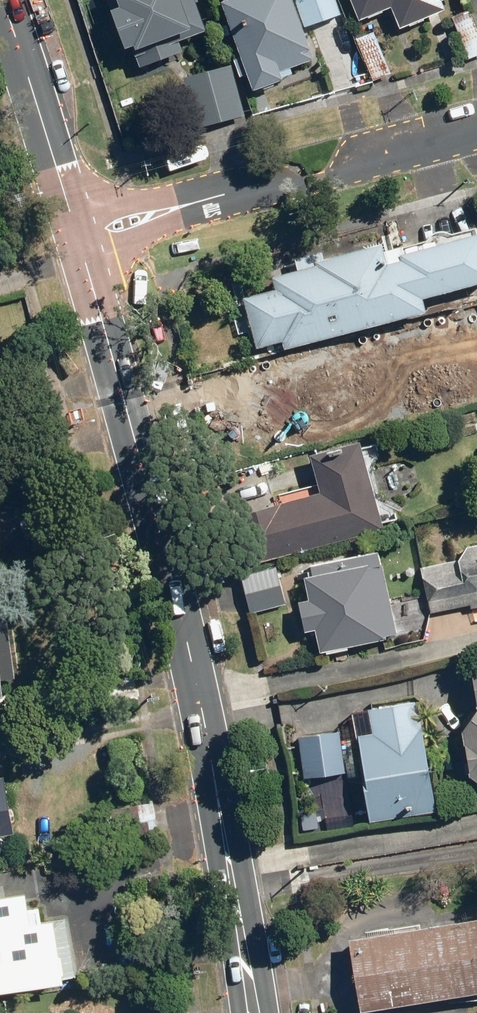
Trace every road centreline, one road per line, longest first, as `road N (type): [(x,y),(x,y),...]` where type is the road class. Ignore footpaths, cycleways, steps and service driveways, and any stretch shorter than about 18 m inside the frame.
road 1 (tertiary): [(255,1012),(195,668),(79,238)]
road 2 (residential): [(194,204),(476,120)]
road 3 (tertiary): [(79,238),(7,0)]
road 4 (residential): [(194,204),(135,239),(79,238)]
road 5 (residential): [(79,238),(124,209),(194,204)]

